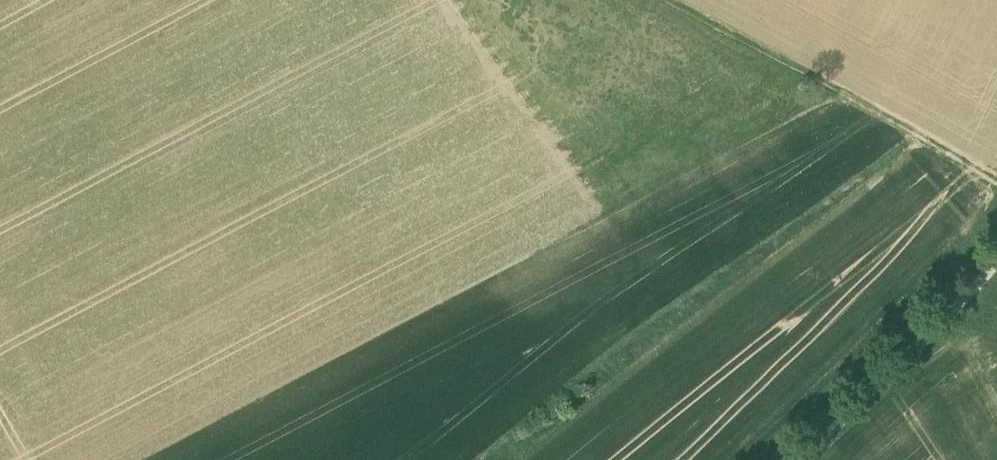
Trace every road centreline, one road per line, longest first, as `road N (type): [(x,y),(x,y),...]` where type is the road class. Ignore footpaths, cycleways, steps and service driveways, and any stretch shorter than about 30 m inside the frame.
road 1 (track): [(801,459),(946,326),(996,267)]

